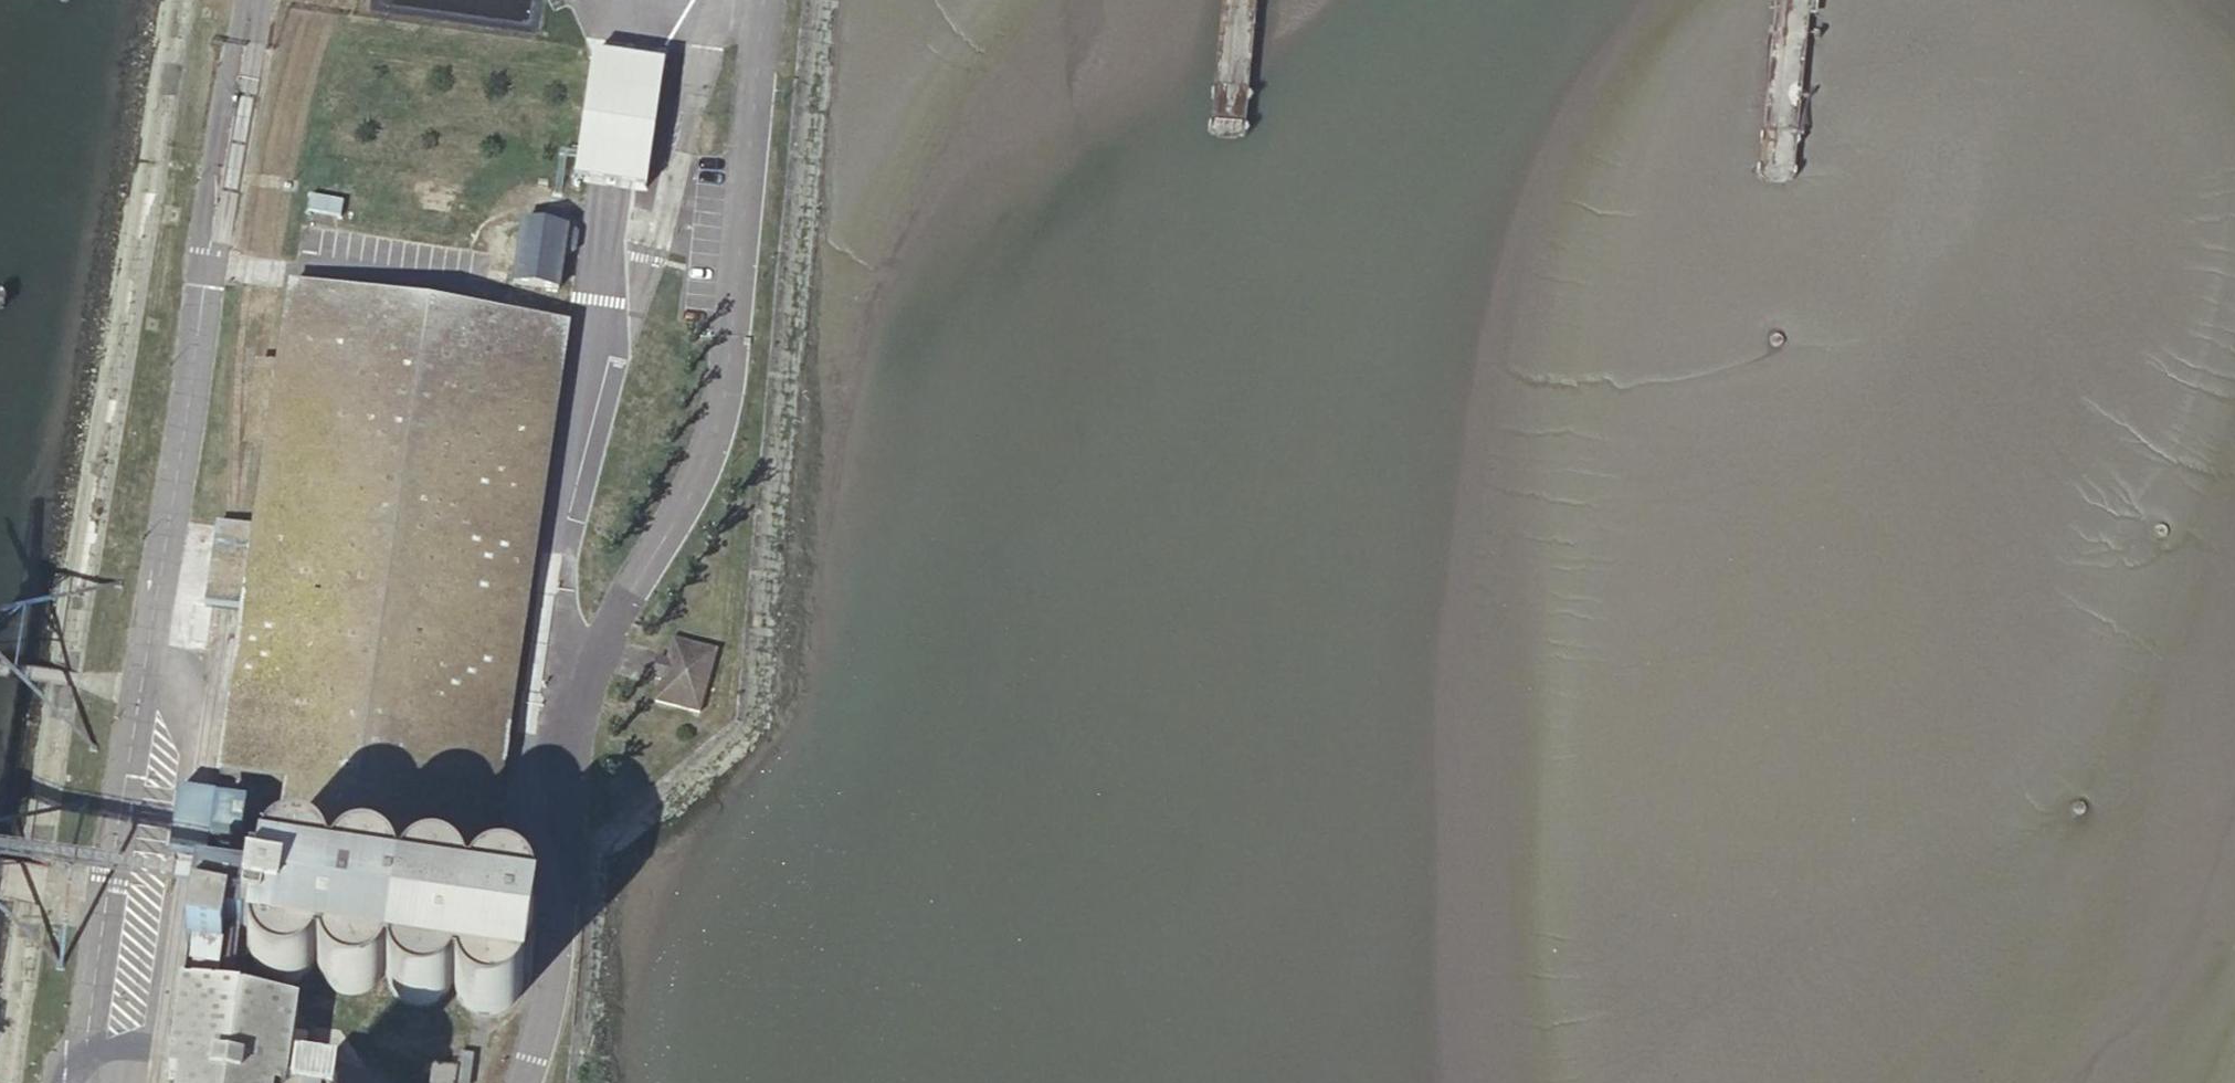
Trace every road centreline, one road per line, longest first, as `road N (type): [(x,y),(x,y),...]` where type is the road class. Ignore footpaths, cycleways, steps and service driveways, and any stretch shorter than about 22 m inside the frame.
road 1 (unclassified): [(760,0),(722,368),(700,456),(663,539),(616,610),(592,672),(528,1077)]

